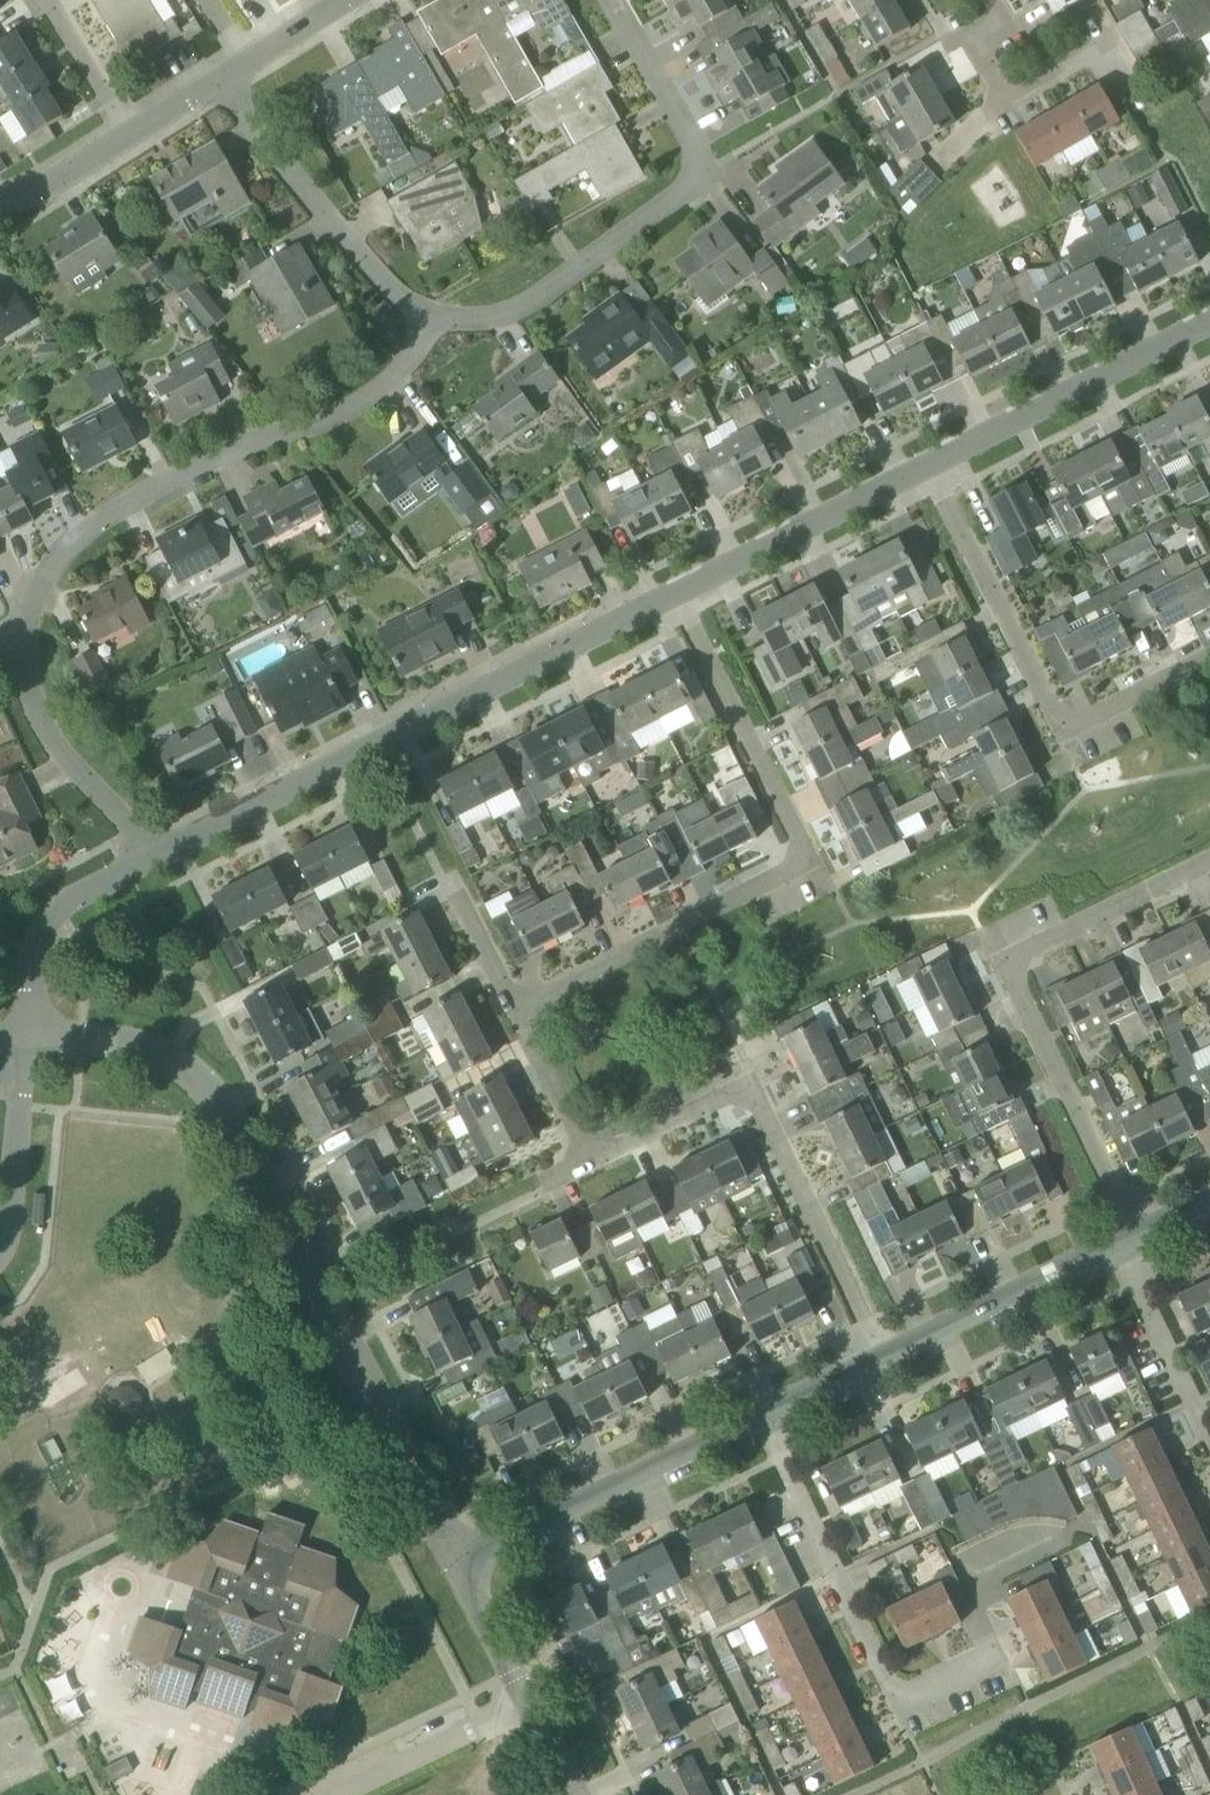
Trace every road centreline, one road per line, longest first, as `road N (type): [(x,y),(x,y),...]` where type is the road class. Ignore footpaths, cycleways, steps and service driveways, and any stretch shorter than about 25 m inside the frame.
road 1 (residential): [(459,1564),(218,1104),(150,1045),(23,1038)]
road 2 (residential): [(1082,1533),(983,1582),(971,1607),(997,1661),(914,1701),(891,1691),(765,1420)]
road 3 (residential): [(514,1005),(770,877),(795,845),(674,597)]
road 4 (residential): [(154,856),(674,597)]
road 5 (residential): [(24,627),(44,575),(113,508),(212,454),(351,410),(393,383),(415,354),(423,318)]
road 6 (residential): [(1129,1245),(1122,1209),(1006,963),(1209,868)]
road 7 (residential): [(423,318),(492,321),(519,311),(695,184),(699,162),(614,0)]
road 8 (residential): [(879,1363),(753,1085),(593,1162)]
road 9 (residential): [(1209,658),(1071,726),(1047,724),(925,477)]
road 10 (residential): [(459,1564),(765,1420)]
road 11 (residential): [(925,477),(1209,324)]
road 12 (residential): [(423,318),(393,296),(221,83)]
road 13 (residential): [(1122,90),(1100,52),(1001,106),(977,64),(1003,26),(988,0)]
road 14 (residential): [(674,597),(925,477)]
road 15 (residential): [(879,1363),(1129,1245)]
road 16 (residential): [(154,856),(67,760),(33,707),(24,627)]
road 17 (residential): [(23,1038),(42,933),(67,902),(154,856)]
road 18 (unclassified): [(330,1794),(528,1700)]
road 19 (residential): [(1209,1433),(1129,1245)]
road 20 (residential): [(0,1238),(23,1038)]
road 21 (residential): [(593,1162),(514,1005)]
road 22 (residential): [(130,136),(47,0)]
road 23 (residential): [(528,1700),(459,1564)]
road 24 (residential): [(0,206),(130,136)]
road 25 (residential): [(514,1005),(456,891)]
road 26 (residential): [(765,1420),(879,1363)]
road 27 (residential): [(248,65),(350,0)]

